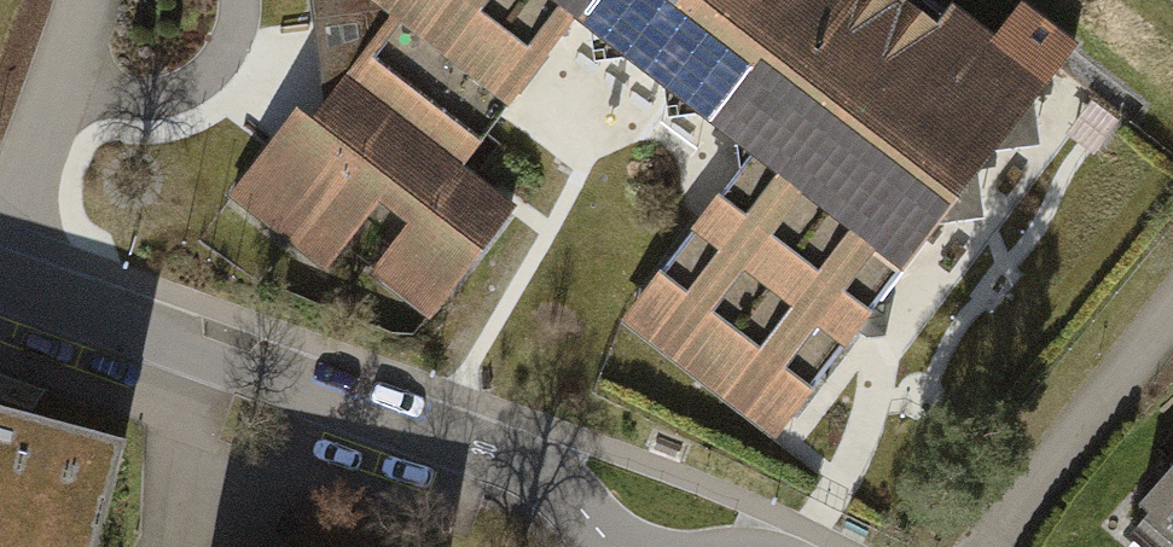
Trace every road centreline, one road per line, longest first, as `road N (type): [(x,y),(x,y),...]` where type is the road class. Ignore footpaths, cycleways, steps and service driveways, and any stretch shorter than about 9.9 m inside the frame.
road 1 (residential): [(611,546),(571,498),(511,456),(0,277)]
road 2 (residential): [(986,546),(1172,310)]
road 3 (residential): [(87,0),(0,249)]

